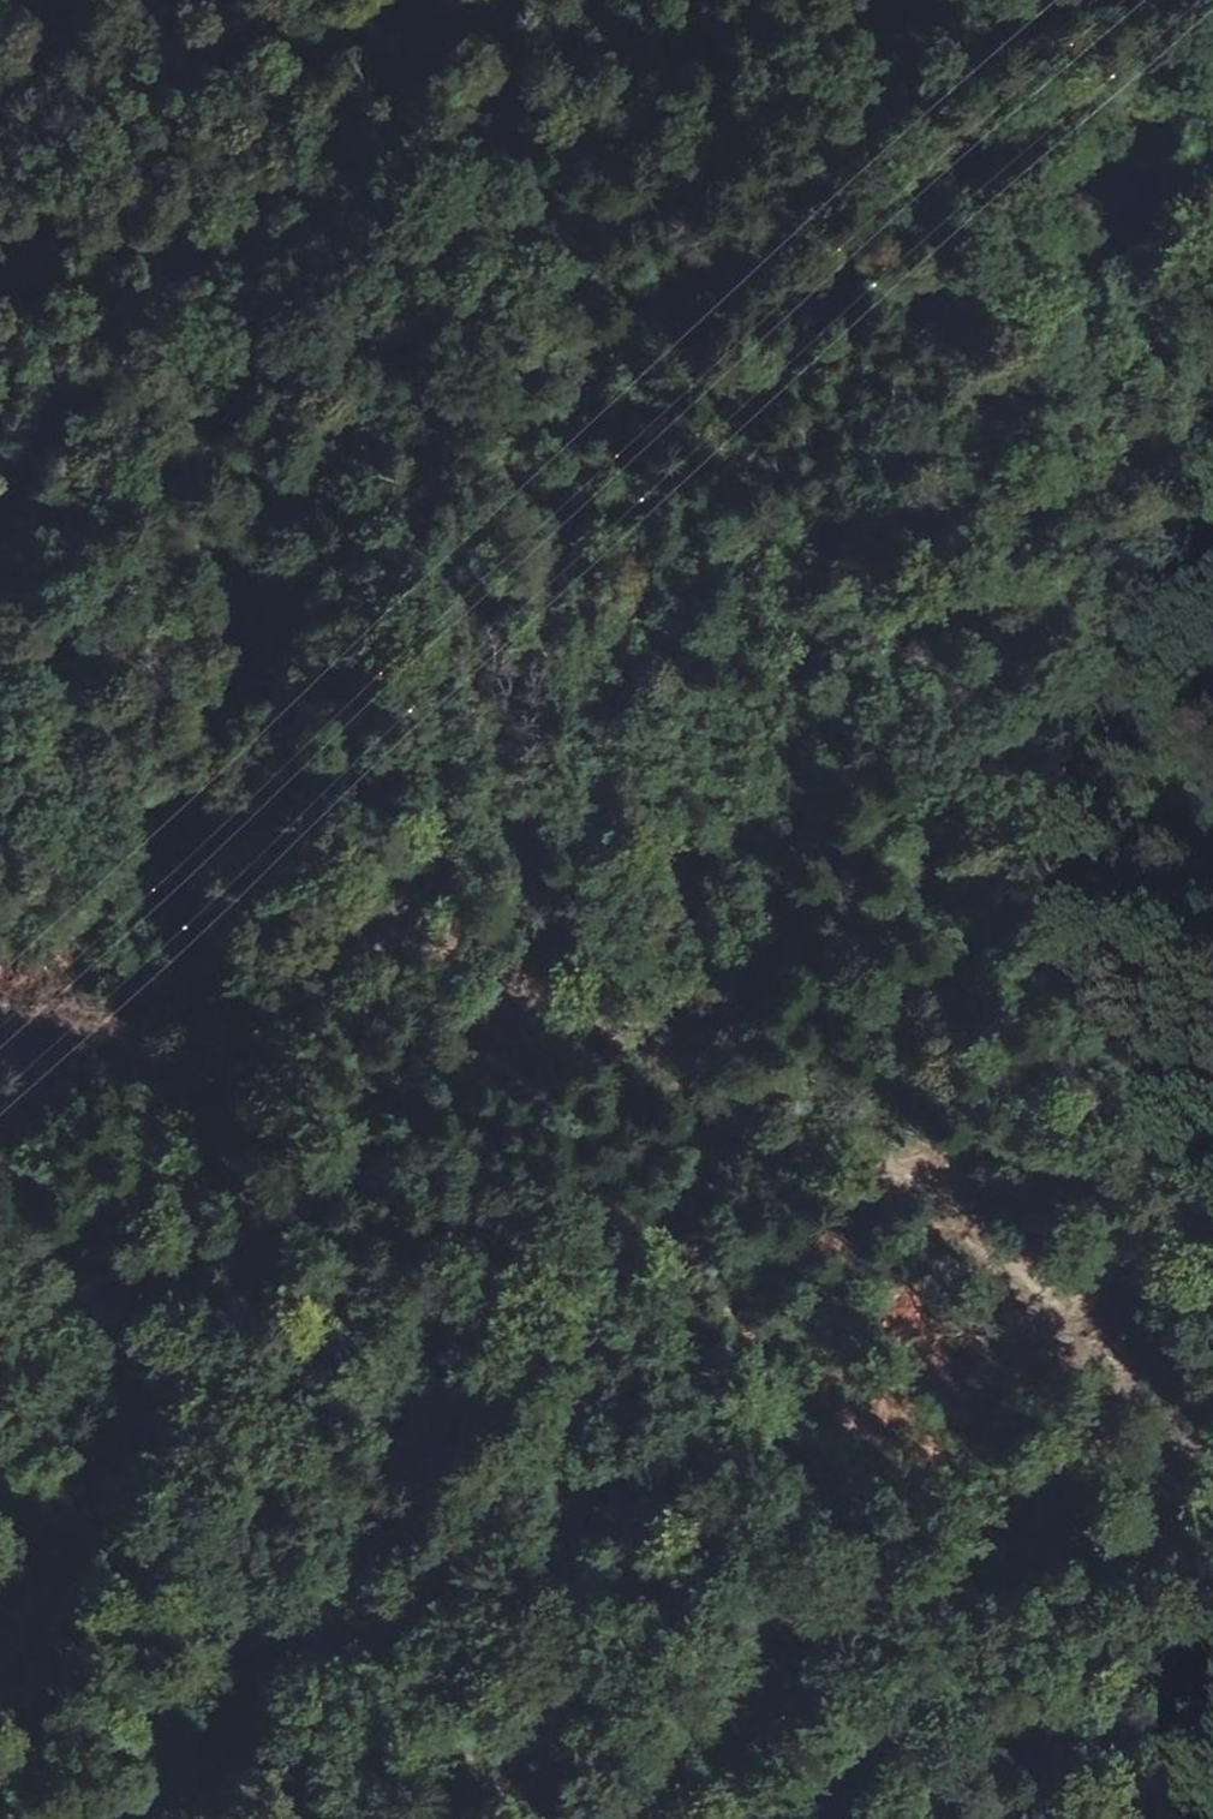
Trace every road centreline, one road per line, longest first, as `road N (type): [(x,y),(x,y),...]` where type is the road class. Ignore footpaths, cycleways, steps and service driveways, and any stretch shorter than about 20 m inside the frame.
road 1 (track): [(0,1500),(226,1611),(382,1648),(567,1818)]

